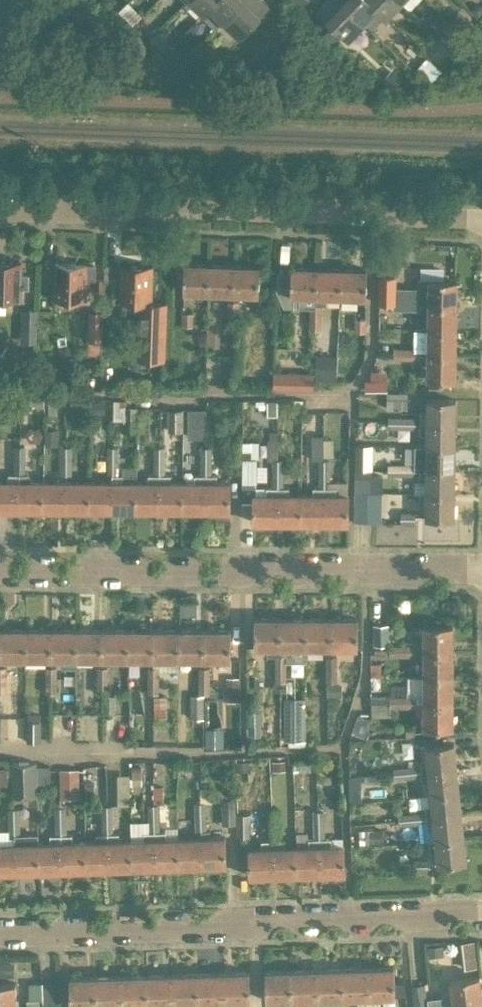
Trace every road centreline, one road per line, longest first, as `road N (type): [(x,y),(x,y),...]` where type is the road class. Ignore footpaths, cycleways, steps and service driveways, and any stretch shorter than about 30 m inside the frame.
road 1 (residential): [(481,218),(138,206),(108,215),(0,212)]
road 2 (residential): [(0,930),(481,915)]
road 3 (residential): [(0,562),(481,566)]

